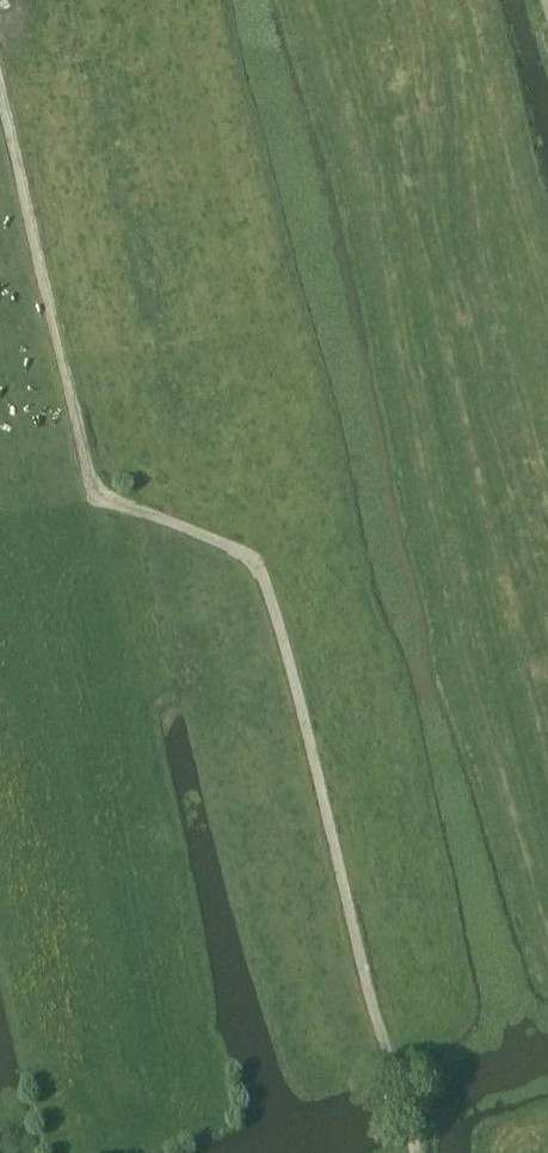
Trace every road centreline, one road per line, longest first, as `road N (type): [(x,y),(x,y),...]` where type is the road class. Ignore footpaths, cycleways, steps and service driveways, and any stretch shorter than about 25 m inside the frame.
road 1 (track): [(416,1152),(259,566),(91,492),(0,103)]

